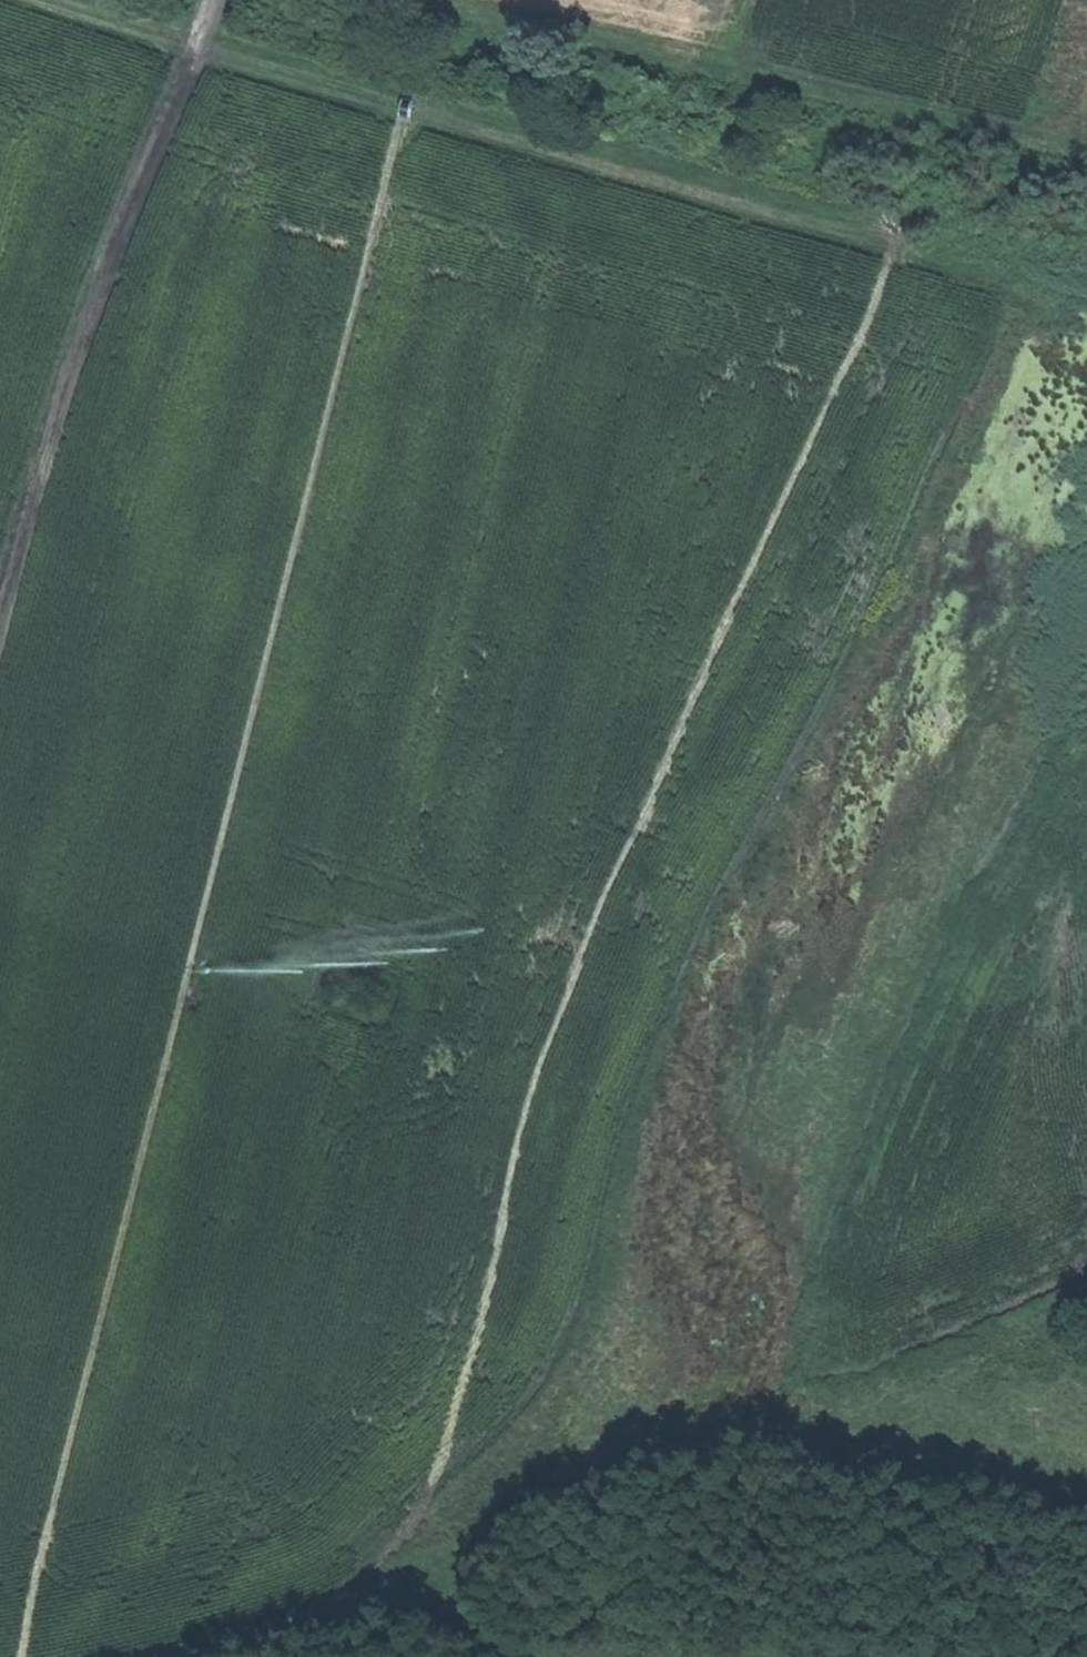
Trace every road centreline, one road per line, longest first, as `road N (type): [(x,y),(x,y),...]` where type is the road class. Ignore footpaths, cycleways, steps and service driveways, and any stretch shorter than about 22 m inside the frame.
road 1 (track): [(0,613),(36,466),(211,0)]

